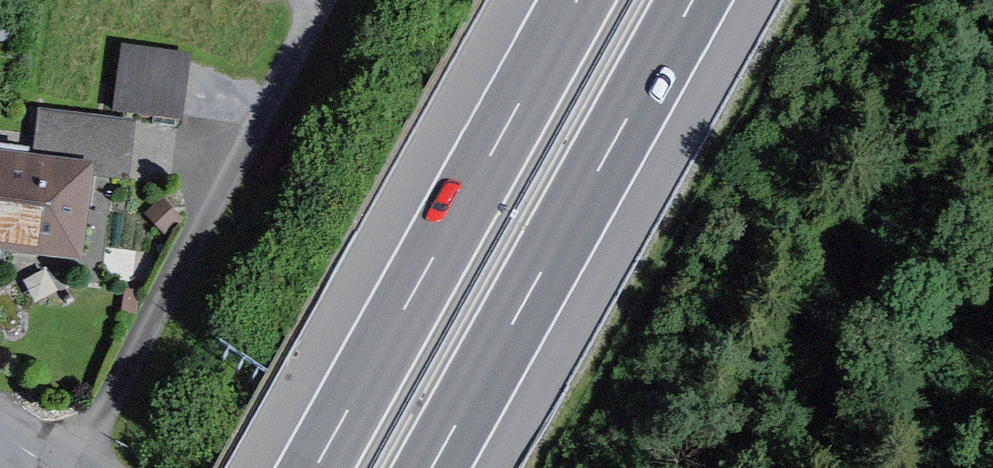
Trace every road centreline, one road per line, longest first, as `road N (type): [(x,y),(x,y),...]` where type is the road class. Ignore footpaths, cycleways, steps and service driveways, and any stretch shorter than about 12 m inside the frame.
road 1 (motorway): [(578,0),(316,467)]
road 2 (motorway): [(432,467),(693,0)]

